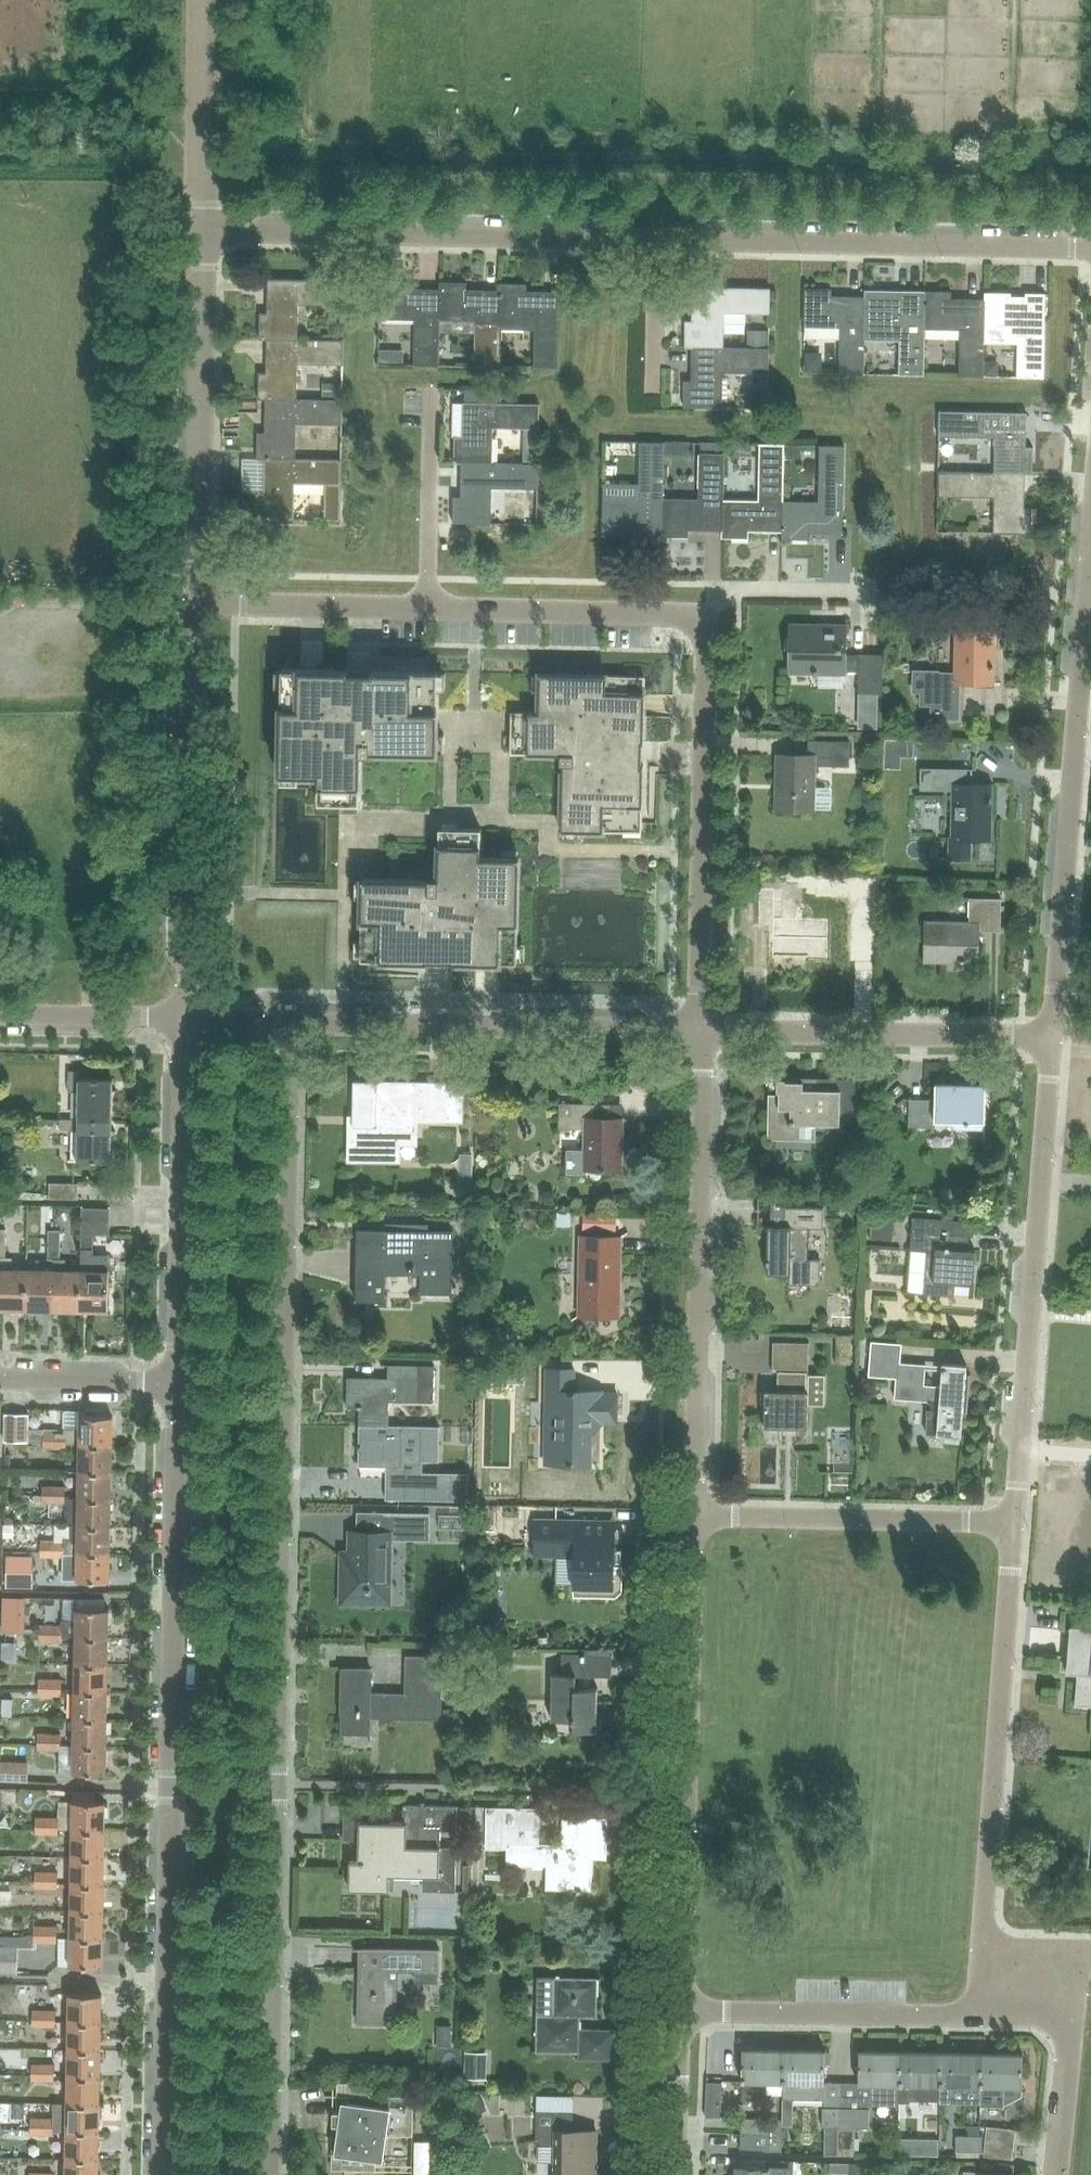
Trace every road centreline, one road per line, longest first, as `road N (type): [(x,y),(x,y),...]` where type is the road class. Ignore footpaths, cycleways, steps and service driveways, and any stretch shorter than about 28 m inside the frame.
road 1 (residential): [(270,2174),(289,1023)]
road 2 (unclassified): [(165,2174),(179,1383)]
road 3 (residential): [(1052,1038),(1090,537)]
road 4 (residential): [(694,1516),(681,2011)]
road 5 (residential): [(1014,1522),(1052,1038)]
road 6 (residential): [(694,1516),(700,1031)]
road 7 (residential): [(656,239),(203,232)]
road 8 (residential): [(1090,247),(656,239)]
road 9 (residential): [(982,1947),(1014,1522)]
road 10 (track): [(119,573),(127,211),(155,197),(185,198)]
road 11 (unclassified): [(187,1018),(197,603)]
road 12 (residential): [(700,1031),(706,627),(699,622)]
road 13 (residential): [(700,1031),(289,1023)]
road 14 (unclassified): [(197,603),(203,232)]
road 15 (unclassified): [(179,1383),(187,1018)]
road 16 (residential): [(1052,1038),(700,1031)]
road 17 (residential): [(1014,1522),(694,1516)]
road 18 (residential): [(681,2011),(977,2014)]
road 19 (residential): [(699,622),(691,614),(427,608)]
road 20 (unclassified): [(203,232),(204,0)]
road 21 (residential): [(427,608),(197,603)]
road 22 (residential): [(427,608),(432,387)]
road 23 (unclassified): [(187,1018),(0,1014)]
road 24 (residential): [(699,622),(729,590),(871,591)]
road 25 (residential): [(179,1383),(0,1379)]
road 26 (residential): [(674,2174),(681,2011)]
road 27 (residential): [(1056,2174),(1072,2016)]
road 28 (residential): [(653,393),(656,239)]

